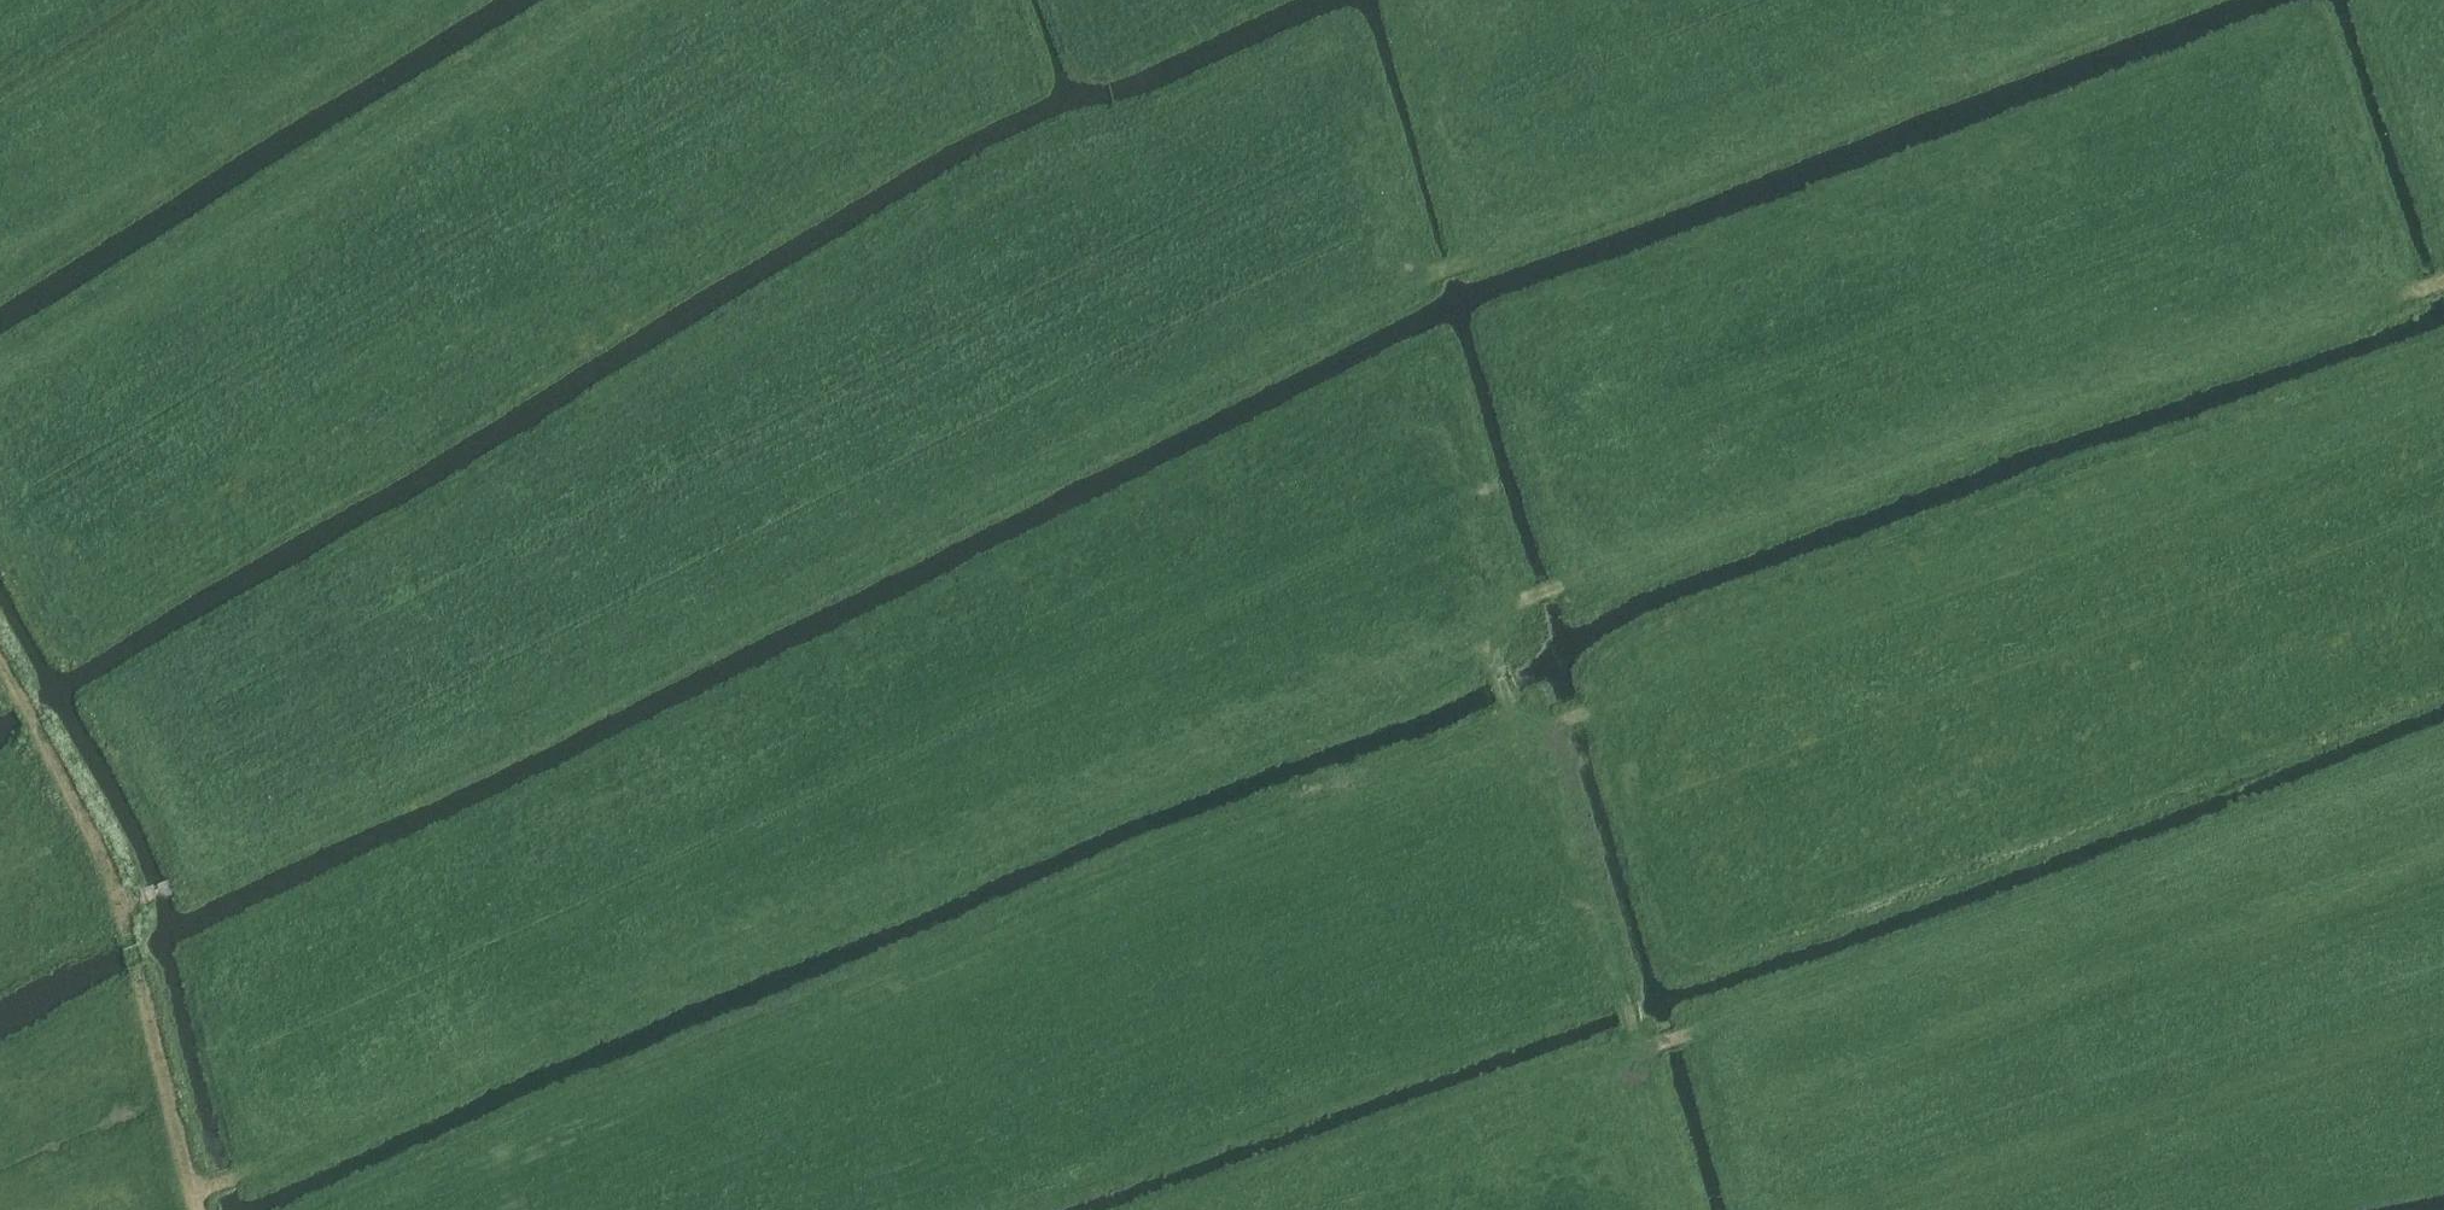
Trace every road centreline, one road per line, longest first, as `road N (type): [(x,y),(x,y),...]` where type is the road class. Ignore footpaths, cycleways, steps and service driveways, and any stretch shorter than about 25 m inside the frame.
road 1 (track): [(200,1209),(120,908),(182,883)]
road 2 (track): [(120,908),(0,650)]

